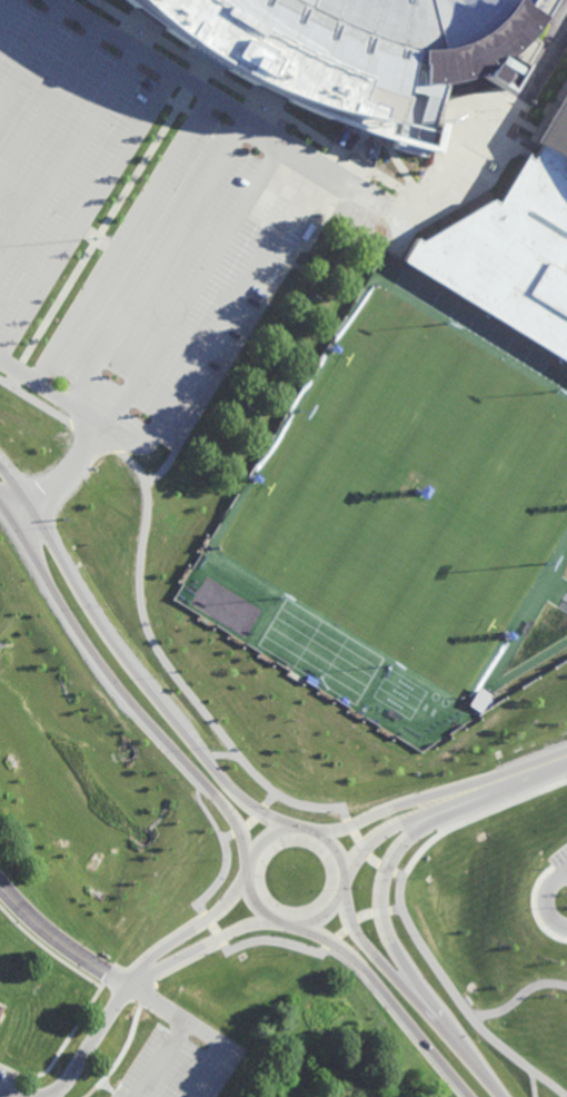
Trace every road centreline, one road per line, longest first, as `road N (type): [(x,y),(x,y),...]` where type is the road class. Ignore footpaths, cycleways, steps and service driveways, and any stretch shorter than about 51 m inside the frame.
road 1 (secondary): [(306,830),(227,785),(170,721),(125,666),(0,467)]
road 2 (secondary): [(0,517),(82,652),(230,819),(246,876)]
road 3 (secondary): [(306,830),(272,836),(246,876),(258,906),(279,923),(325,917),(344,890),(341,860),(306,830)]
road 4 (residential): [(426,1005),(380,912),(387,869),(415,832),(506,784)]
road 5 (secondary): [(504,1096),(362,946),(344,890)]
road 6 (secondary): [(279,923),(347,953),(473,1096)]
road 7 (residential): [(485,788),(407,803),(350,827),(306,830)]
road 8 (residential): [(344,890),(354,862),(378,837),(485,788)]
road 9 (residential): [(129,986),(242,927),(279,923)]
road 10 (residential): [(246,876),(201,928),(160,952),(129,986)]
road 11 (residential): [(129,986),(69,1077),(45,1096)]

